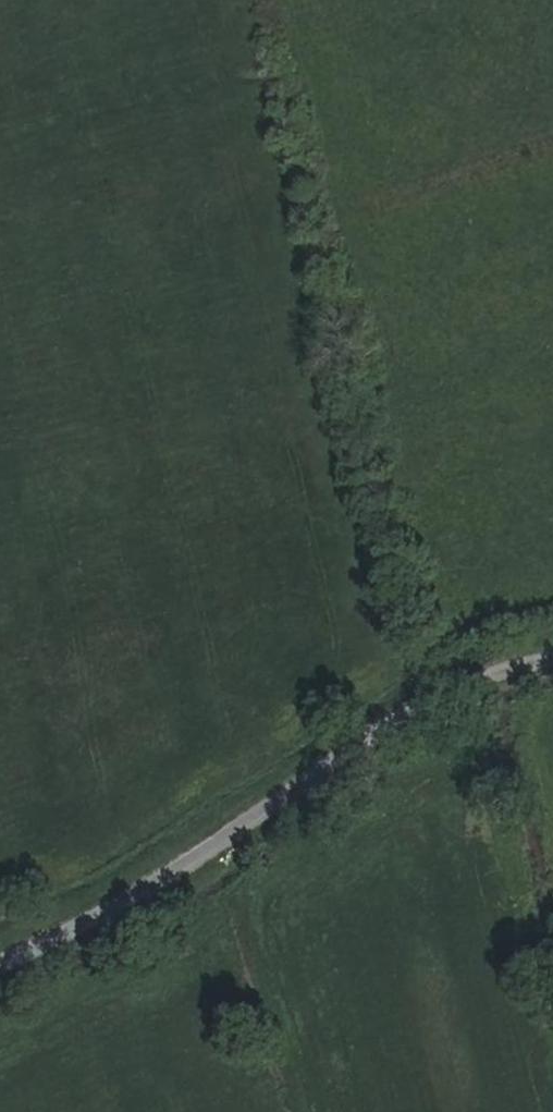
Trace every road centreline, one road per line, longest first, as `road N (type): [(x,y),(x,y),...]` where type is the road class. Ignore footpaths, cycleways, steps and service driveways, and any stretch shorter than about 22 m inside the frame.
road 1 (unclassified): [(0,968),(124,910),(333,757),(481,674),(552,660)]

